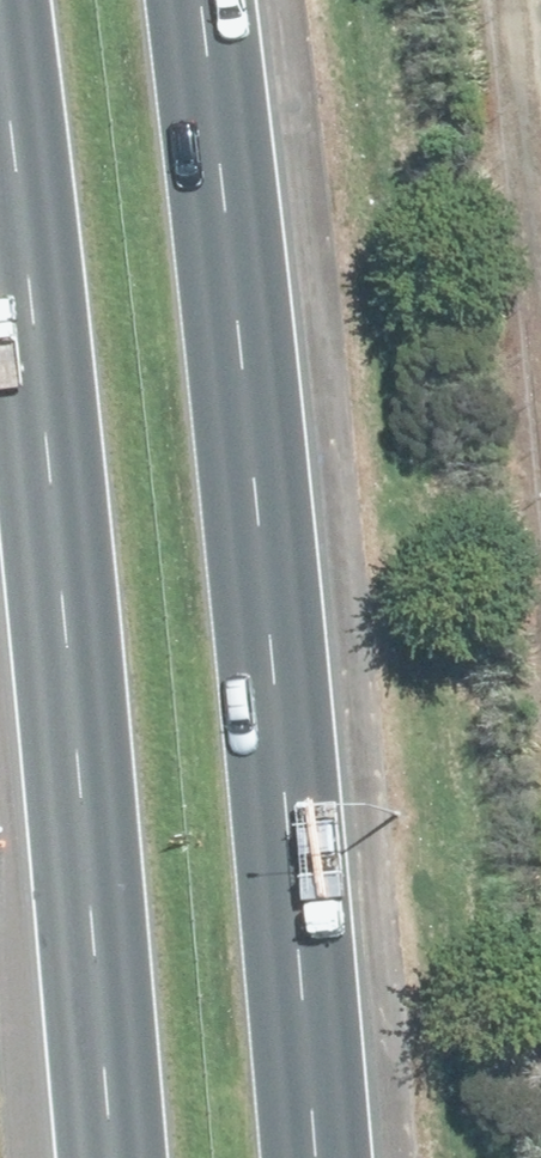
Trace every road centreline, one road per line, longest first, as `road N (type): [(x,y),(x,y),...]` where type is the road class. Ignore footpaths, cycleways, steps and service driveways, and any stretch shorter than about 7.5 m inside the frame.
road 1 (motorway): [(205,0),(310,1157)]
road 2 (motorway): [(111,1157),(57,488),(0,6)]

